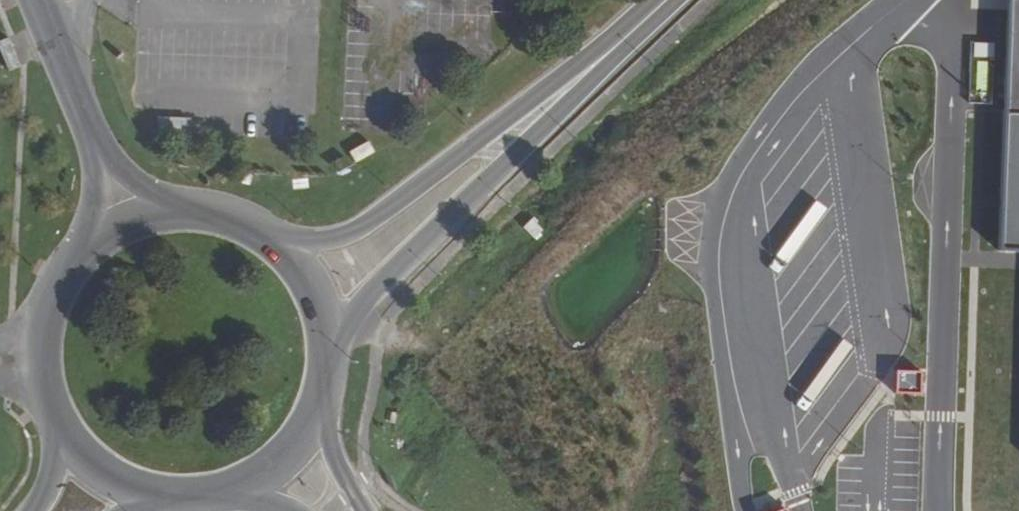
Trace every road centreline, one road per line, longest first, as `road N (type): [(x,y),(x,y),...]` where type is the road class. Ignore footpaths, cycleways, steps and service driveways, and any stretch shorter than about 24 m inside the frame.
road 1 (primary): [(323,359),(399,265),(548,130),(668,0)]
road 2 (primary): [(653,0),(364,230),(266,244)]
road 3 (primary): [(81,253),(42,312),(35,347),(37,385),(58,437)]
road 4 (primary): [(95,146),(40,0)]
road 5 (primary): [(323,359),(317,316),(297,276),(266,244)]
road 6 (primary): [(58,437),(86,469),(122,491),(163,502)]

